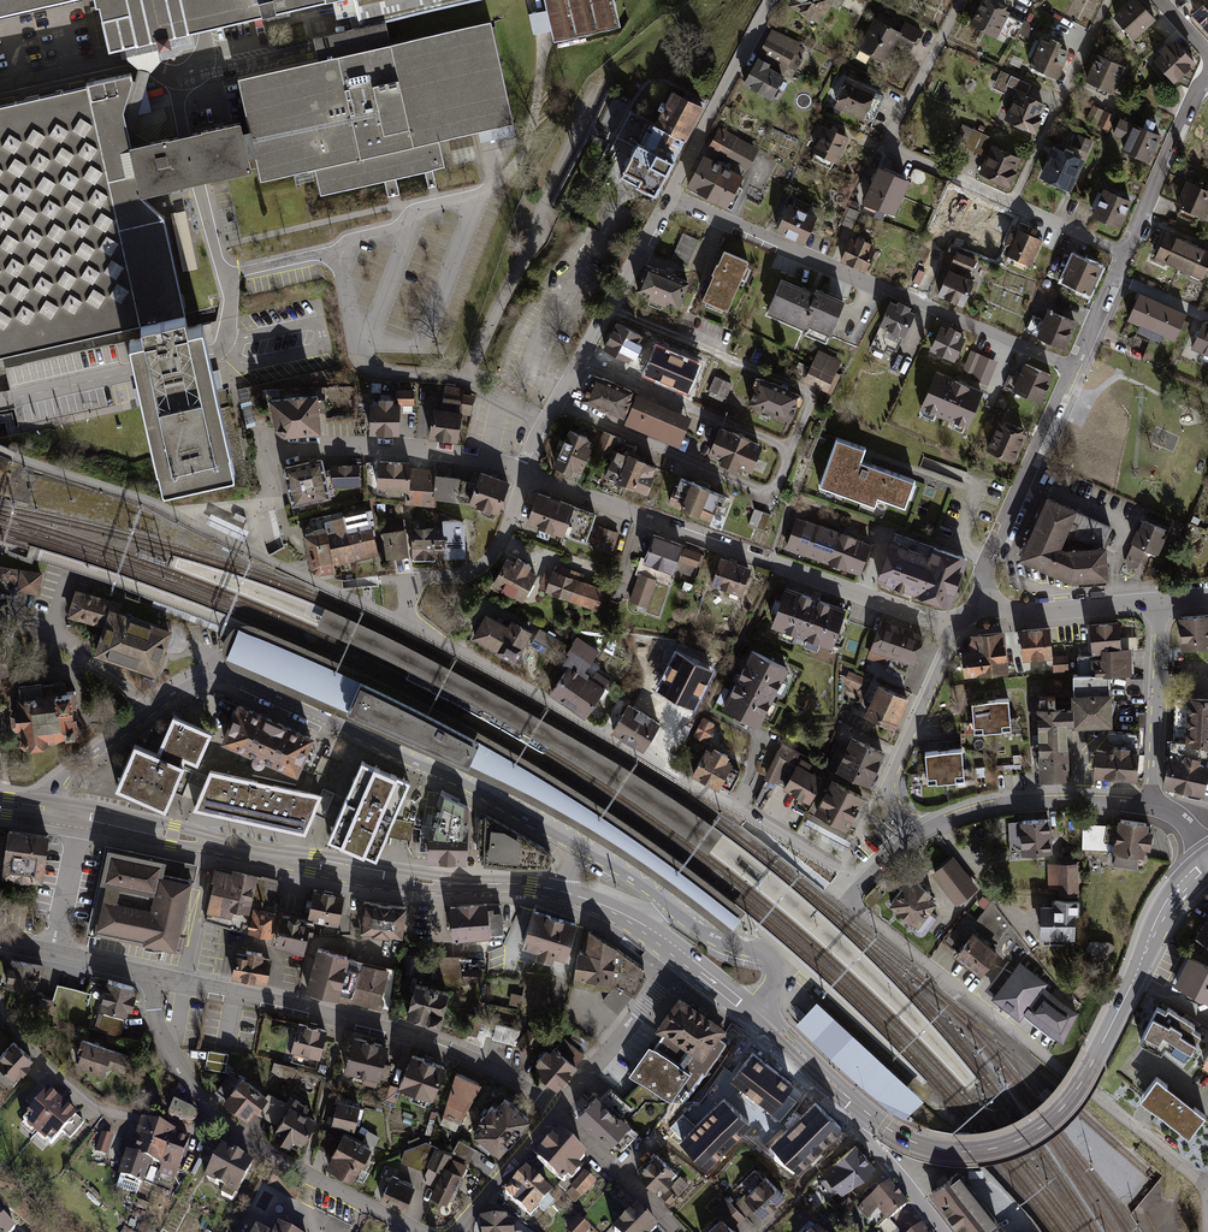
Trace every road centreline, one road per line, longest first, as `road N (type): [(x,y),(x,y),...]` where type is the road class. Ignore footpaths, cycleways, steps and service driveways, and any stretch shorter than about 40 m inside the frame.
road 1 (primary): [(0,805),(393,877),(550,888),(607,910),(683,960)]
road 2 (residential): [(922,833),(848,903),(1207,1182)]
road 3 (primary): [(866,1116),(900,1139),(958,1152),(1003,1146),(1047,1123),(1081,1083),(1175,901),(1207,867)]
road 4 (residential): [(972,612),(941,622),(920,617),(527,475)]
road 5 (residential): [(1071,369),(668,200)]
road 6 (residential): [(156,976),(294,1000),(402,1031),(509,1076),(555,1111)]
road 7 (residential): [(668,200),(527,475)]
road 8 (residential): [(527,475),(471,459),(343,446),(287,450),(265,458),(275,498)]
road 9 (residential): [(958,0),(884,144),(1011,202)]
road 10 (residential): [(226,1130),(202,1138),(109,1118),(16,1030),(0,998)]
road 11 (residential): [(972,612),(1071,369)]
road 12 (residential): [(972,612),(890,778),(892,801),(922,833)]
road 13 (primary): [(683,960),(866,1116)]
road 14 (residential): [(1151,806),(1031,803),(922,833)]
road 15 (residential): [(773,0),(668,200)]
road 16 (residential): [(527,475),(492,558),(461,577),(410,578),(405,624)]
road 17 (residential): [(1011,202),(1106,0)]
road 18 (residential): [(422,1231),(226,1130)]
road 19 (residential): [(1151,806),(1158,602)]
road 20 (residential): [(683,960),(555,1111)]
road 21 (residential): [(1125,250),(1207,80)]
road 22 (residential): [(972,612),(1158,602)]
road 23 (residential): [(226,1130),(176,1059),(153,1008),(156,976)]
road 24 (residential): [(555,1111),(680,1231)]
road 25 (residential): [(0,942),(156,976)]
road 26 (residential): [(555,1111),(463,1231)]
road 27 (residential): [(866,1116),(863,1132),(940,1231)]
road 28 (residential): [(1071,369),(1125,250)]
road 29 (residential): [(1011,202),(1125,250)]

